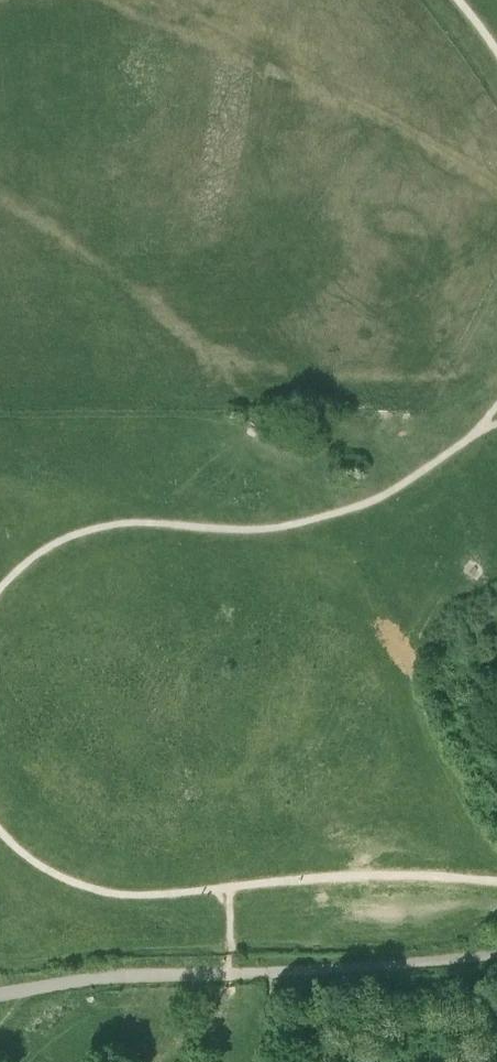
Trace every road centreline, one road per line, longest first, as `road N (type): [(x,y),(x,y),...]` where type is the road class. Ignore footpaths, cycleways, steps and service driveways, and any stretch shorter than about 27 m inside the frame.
road 1 (unclassified): [(0,994),(120,976),(350,968),(496,952)]
road 2 (track): [(0,276),(496,257)]

